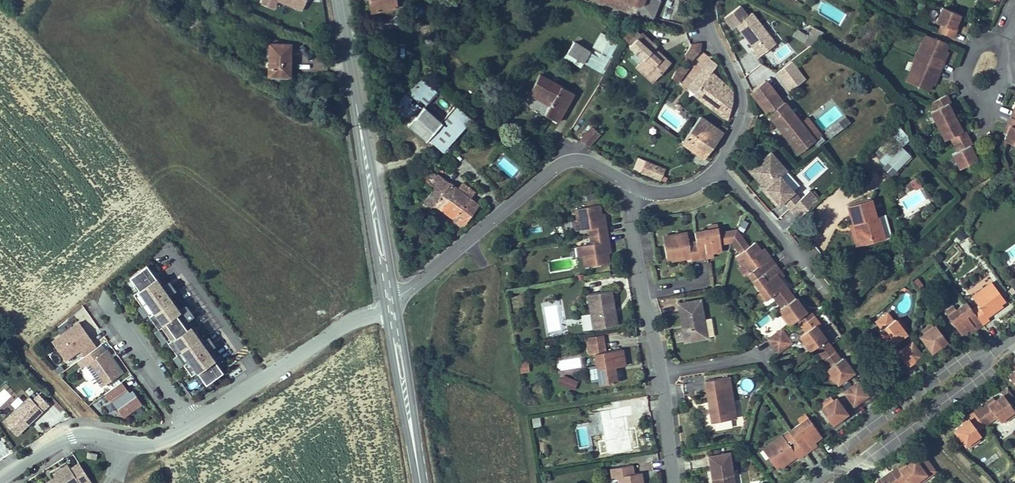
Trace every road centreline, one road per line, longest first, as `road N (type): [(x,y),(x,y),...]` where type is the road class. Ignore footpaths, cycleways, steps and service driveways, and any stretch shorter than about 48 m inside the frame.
road 1 (primary): [(340,0),(391,302)]
road 2 (unclassified): [(636,188),(641,293),(676,482)]
road 3 (unclassified): [(391,302),(598,166),(619,166),(636,188)]
road 4 (residential): [(391,302),(193,425)]
road 5 (residential): [(193,425),(160,444),(71,436),(0,480)]
road 6 (unclassified): [(837,462),(855,470),(988,371),(979,360)]
road 7 (unclassified): [(979,360),(970,350),(899,399),(835,446),(837,462)]
road 8 (unclassified): [(715,171),(745,109),(707,31),(709,0)]
road 9 (primary): [(391,302),(423,482)]
road 10 (unclassified): [(715,171),(824,295)]
road 11 (unclassified): [(1014,62),(986,124),(965,80),(983,39)]
road 12 (residential): [(193,425),(113,308)]
road 13 (track): [(95,433),(0,329)]
road 14 (track): [(824,295),(899,399)]

